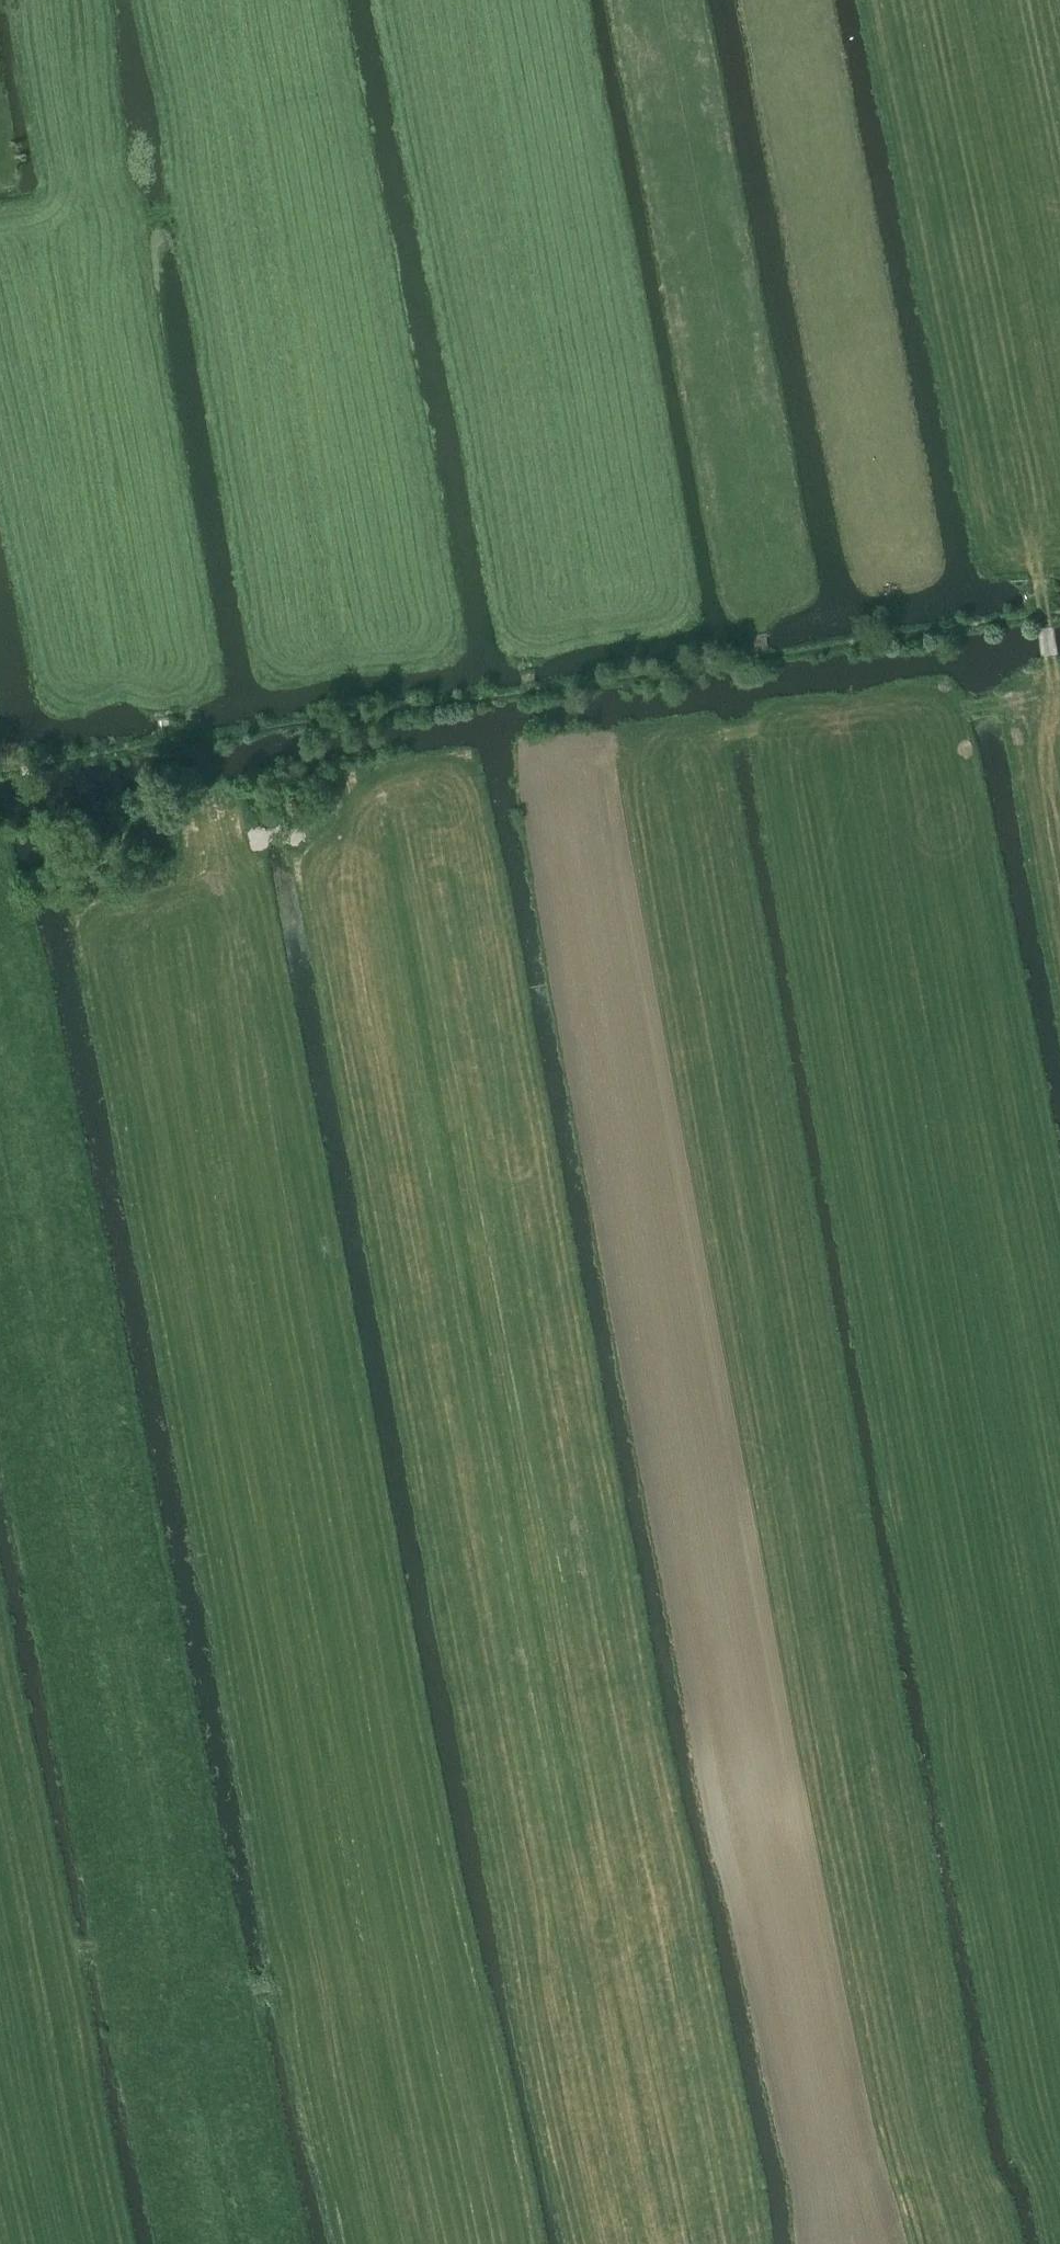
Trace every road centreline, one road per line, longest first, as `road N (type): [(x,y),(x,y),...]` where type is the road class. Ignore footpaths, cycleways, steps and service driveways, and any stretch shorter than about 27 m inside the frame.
road 1 (track): [(0,773),(1059,615)]
road 2 (track): [(751,534),(664,0)]
road 3 (track): [(1052,670),(987,244)]
road 4 (track): [(751,534),(764,659)]

